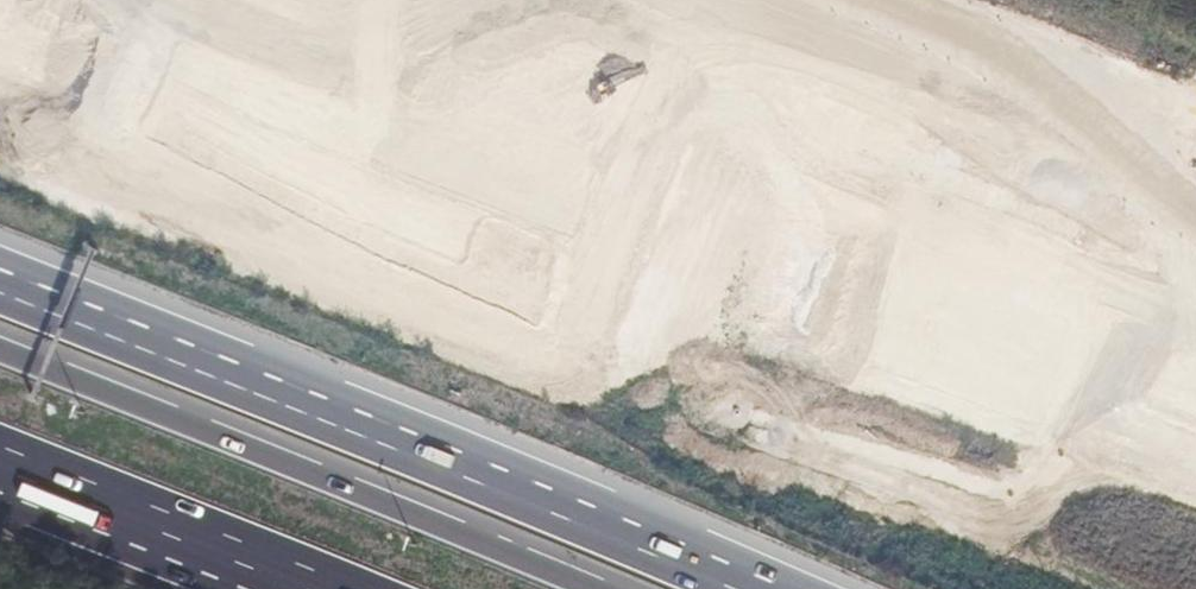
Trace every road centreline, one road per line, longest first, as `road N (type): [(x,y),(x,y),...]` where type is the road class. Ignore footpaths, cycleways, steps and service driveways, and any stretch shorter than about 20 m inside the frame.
road 1 (motorway): [(754,588),(0,269)]
road 2 (trunk): [(561,588),(0,354)]
road 3 (track): [(1195,115),(905,0)]
road 4 (motorway): [(0,475),(284,588)]

